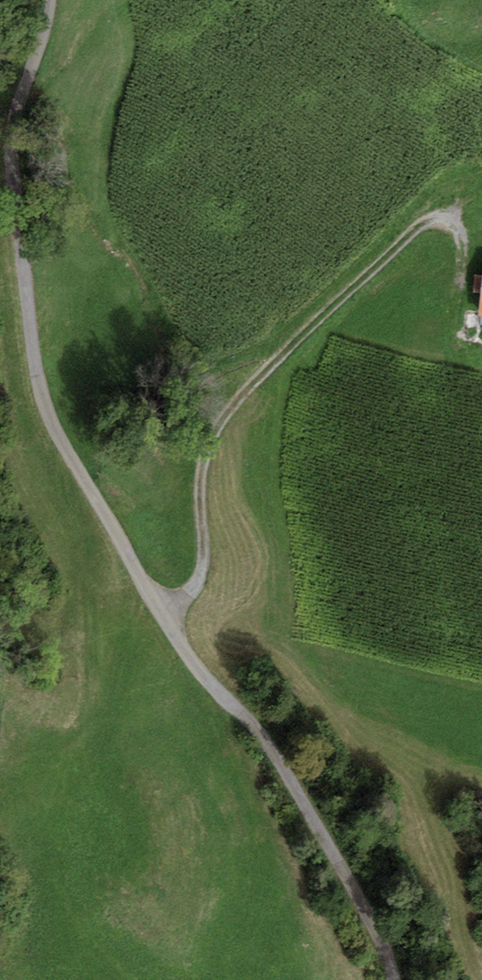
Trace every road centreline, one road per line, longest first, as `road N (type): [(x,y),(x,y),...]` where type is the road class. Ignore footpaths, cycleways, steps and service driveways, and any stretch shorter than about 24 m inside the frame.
road 1 (residential): [(50,0),(48,36),(11,150),(31,324),(64,435),(194,665),(360,868),(389,979)]
road 2 (track): [(163,618),(199,579),(203,466),(231,408),(418,225),(438,217),(461,235),(461,280)]

